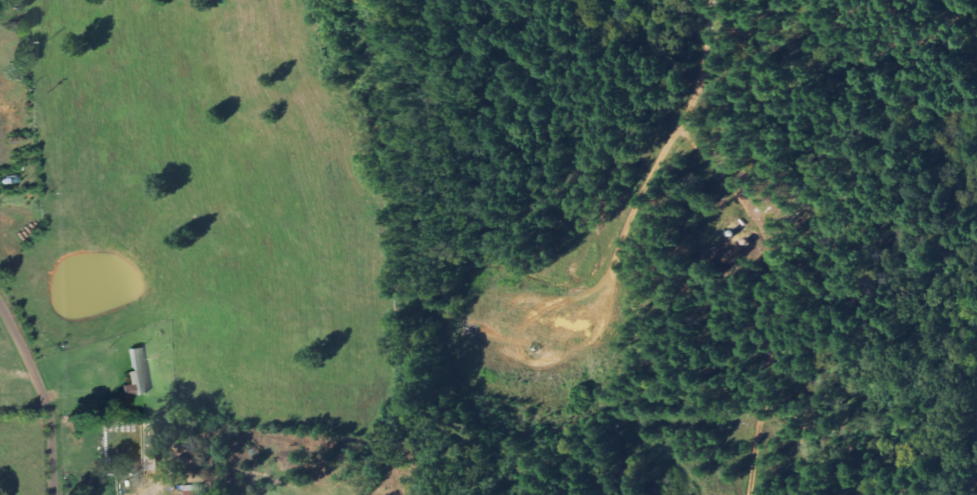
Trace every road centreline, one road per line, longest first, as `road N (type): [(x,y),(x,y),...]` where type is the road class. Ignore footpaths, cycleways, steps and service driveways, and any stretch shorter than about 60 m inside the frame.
road 1 (residential): [(53,494),(46,402),(0,304)]

